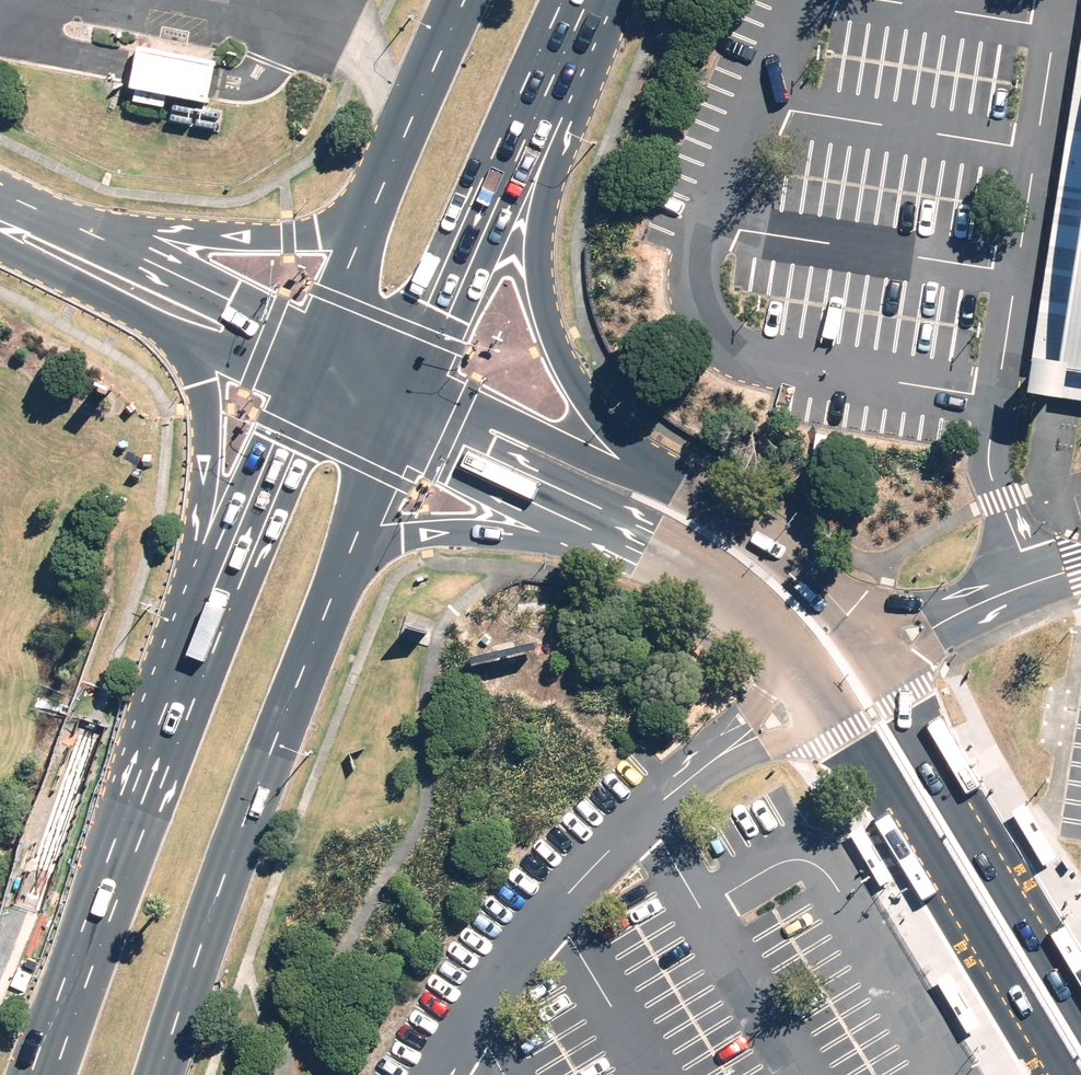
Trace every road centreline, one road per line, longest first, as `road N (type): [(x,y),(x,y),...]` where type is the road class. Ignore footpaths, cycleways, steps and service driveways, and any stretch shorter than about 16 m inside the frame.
road 1 (unclassified): [(1074,1074),(827,678),(756,612),(636,534)]
road 2 (primary): [(612,0),(548,185),(540,235),(545,291),(571,359),(605,405),(740,515)]
road 3 (unclassified): [(740,515),(804,569),(891,668),(1080,997)]
road 4 (primary): [(324,584),(155,1074)]
road 5 (primary): [(41,1074),(202,588)]
road 6 (primary): [(582,0),(411,369)]
road 7 (primary): [(0,195),(93,220),(225,234),(311,231),(350,206)]
road 8 (unclassified): [(411,369),(740,515)]
road 9 (primary): [(636,534),(469,525),(394,538),(324,584)]
road 10 (unclassified): [(0,201),(303,317)]
road 11 (primary): [(202,588),(205,489),(195,372),(159,304)]
road 12 (unclassified): [(636,534),(390,421)]
road 13 (primary): [(350,206),(450,0)]
road 14 (primary): [(202,588),(281,376)]
road 15 (unclassified): [(159,304),(0,211)]
road 16 (primary): [(390,421),(324,584)]
road 17 (unclassified): [(281,376),(159,304)]
road 18 (primary): [(303,317),(350,206)]
road 19 (unclassified): [(303,317),(411,369)]

